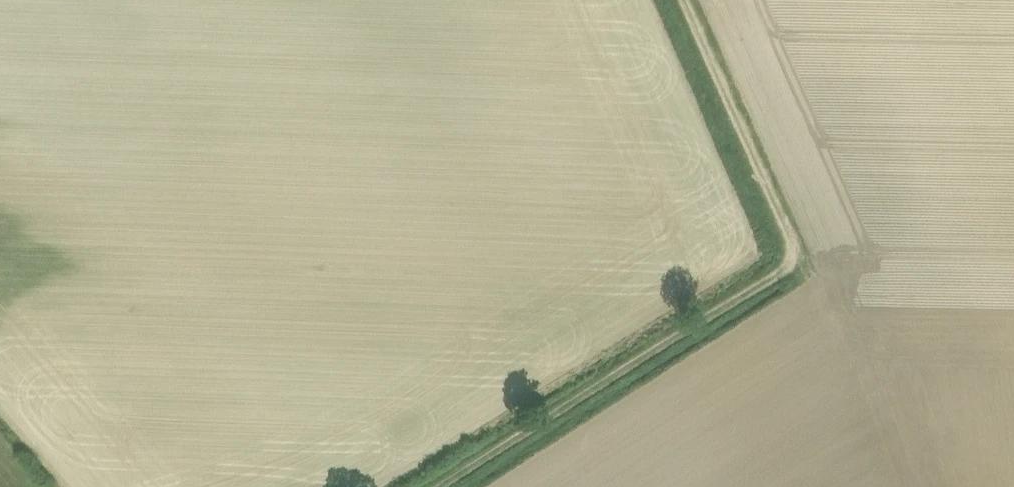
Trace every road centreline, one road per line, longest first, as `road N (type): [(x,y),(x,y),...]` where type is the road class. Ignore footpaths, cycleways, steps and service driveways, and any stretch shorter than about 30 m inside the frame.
road 1 (track): [(693,0),(795,253),(442,486)]

